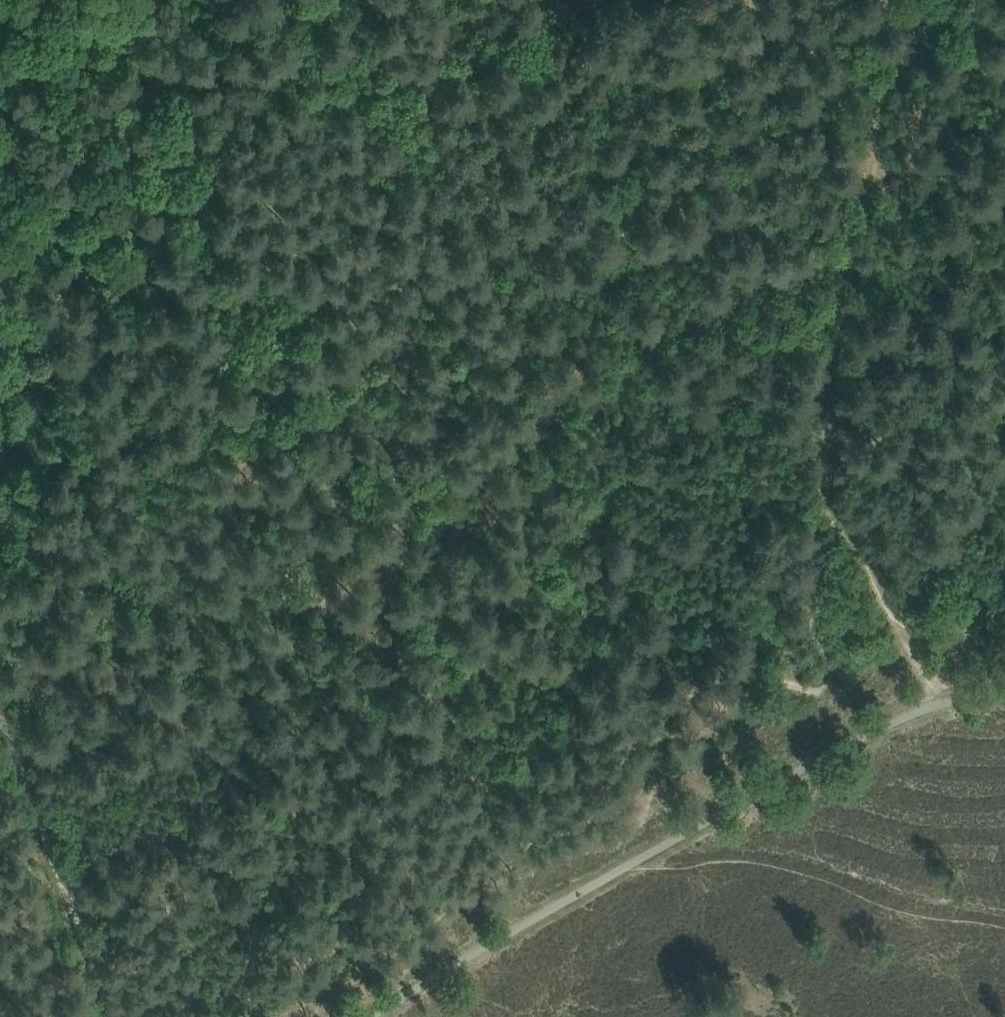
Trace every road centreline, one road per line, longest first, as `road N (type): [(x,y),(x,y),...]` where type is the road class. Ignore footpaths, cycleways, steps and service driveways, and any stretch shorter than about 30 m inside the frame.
road 1 (track): [(120,1016),(0,715)]
road 2 (track): [(944,0),(896,77),(869,197)]
road 3 (track): [(869,197),(847,261),(831,393)]
road 4 (track): [(831,393),(828,474),(847,535)]

